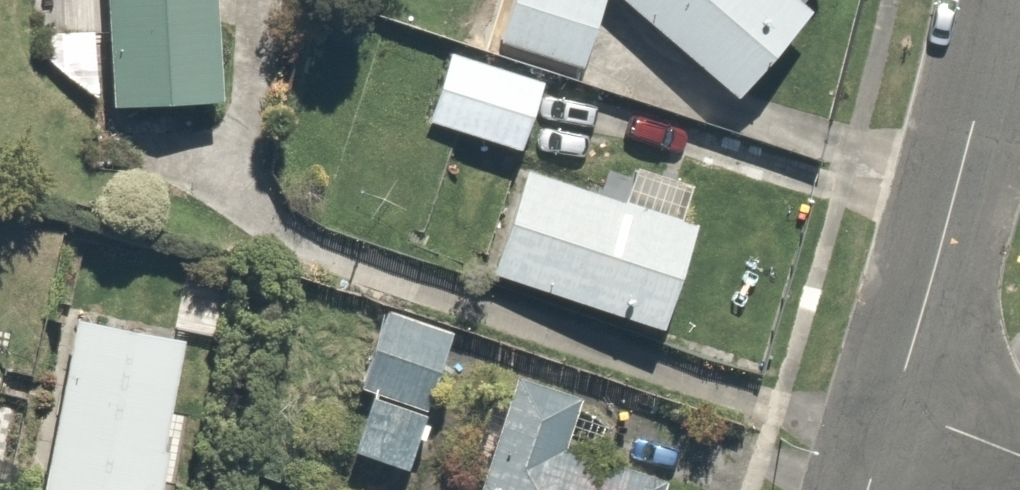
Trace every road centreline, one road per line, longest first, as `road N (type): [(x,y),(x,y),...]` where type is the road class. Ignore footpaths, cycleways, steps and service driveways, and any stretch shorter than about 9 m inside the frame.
road 1 (residential): [(1007,0),(897,412)]
road 2 (residential): [(897,412),(1019,458)]

